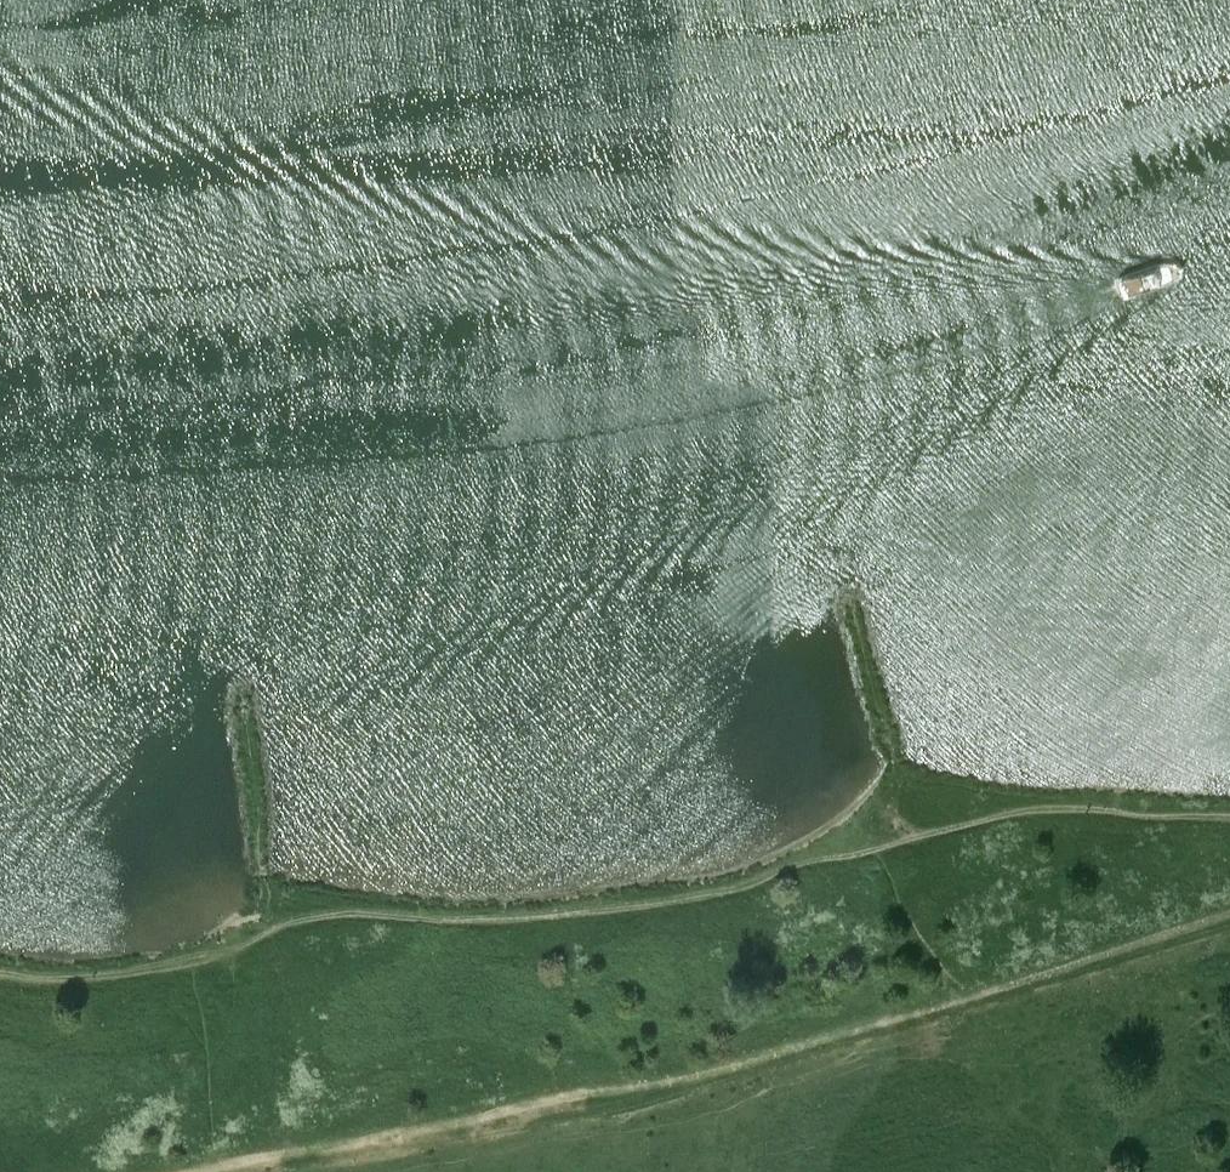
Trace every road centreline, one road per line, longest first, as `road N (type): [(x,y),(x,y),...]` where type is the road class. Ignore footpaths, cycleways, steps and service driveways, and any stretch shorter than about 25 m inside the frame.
road 1 (track): [(1229,905),(667,1075),(553,1088),(381,1140),(197,1171)]

